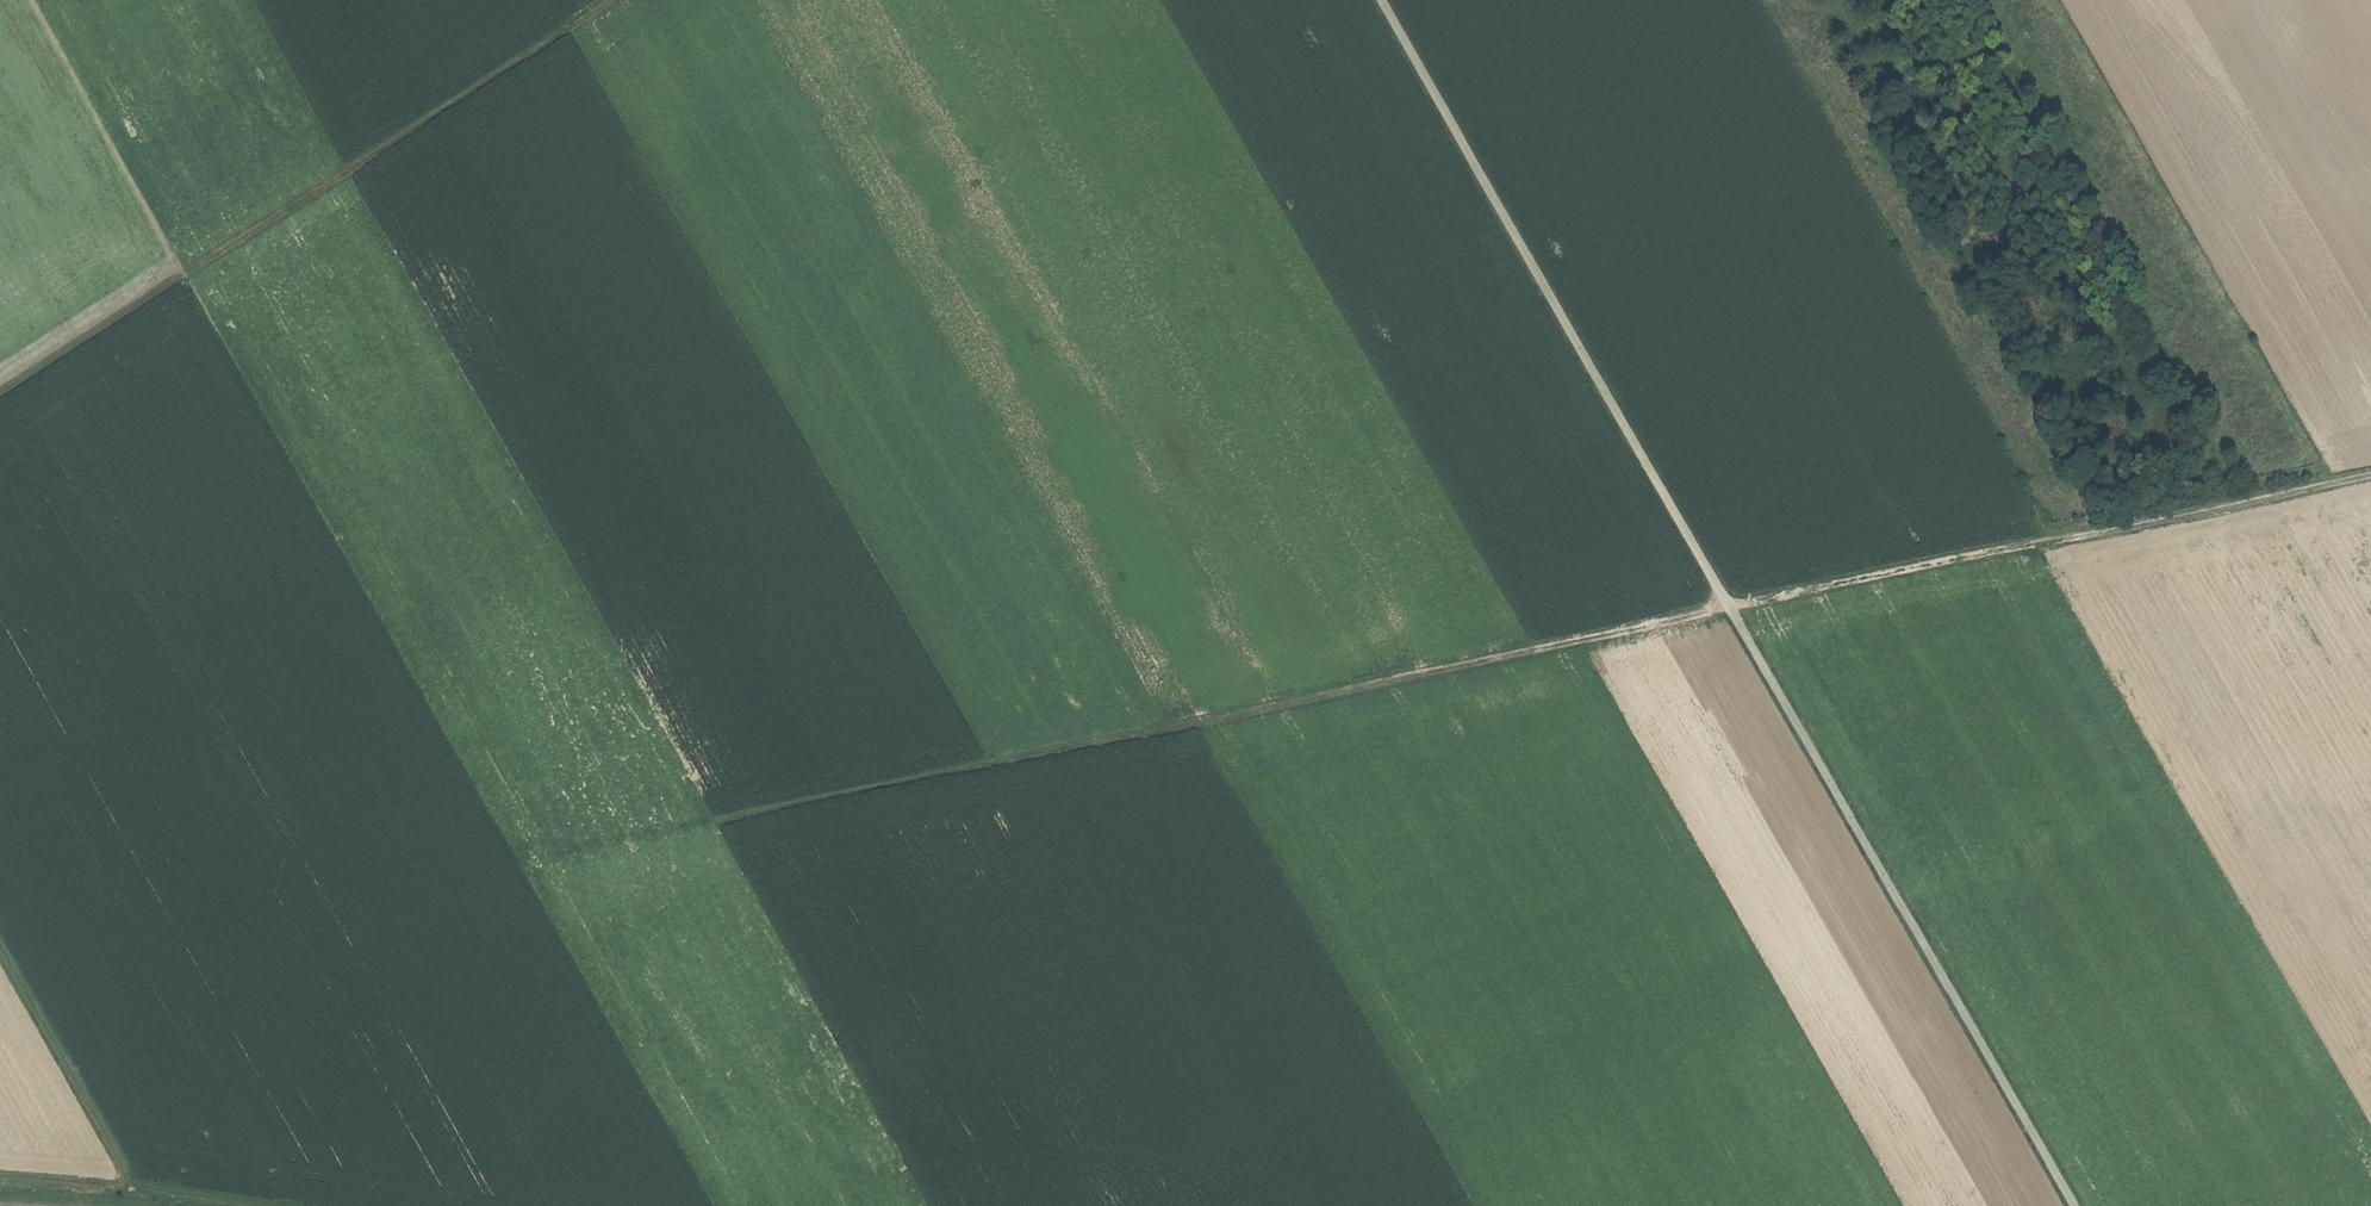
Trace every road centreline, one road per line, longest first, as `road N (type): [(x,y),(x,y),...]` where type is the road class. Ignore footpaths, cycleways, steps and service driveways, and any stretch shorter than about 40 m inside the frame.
road 1 (track): [(1729,605),(956,768),(522,870)]
road 2 (track): [(616,0),(0,396)]
road 3 (track): [(1729,605),(2370,473)]
road 4 (track): [(0,941),(135,1182)]

